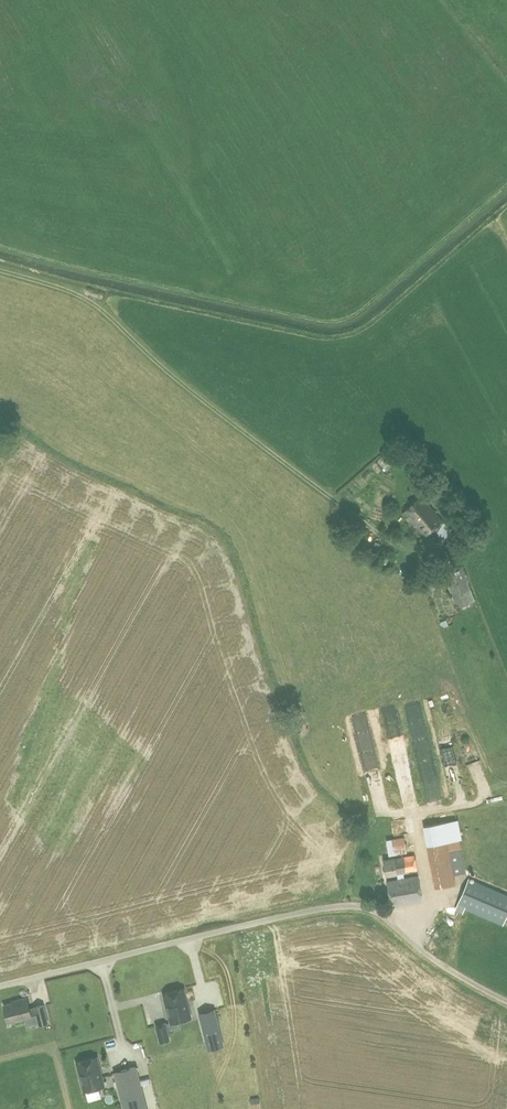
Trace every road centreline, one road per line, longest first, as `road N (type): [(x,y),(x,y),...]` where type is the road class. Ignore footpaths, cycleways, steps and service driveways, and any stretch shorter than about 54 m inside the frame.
road 1 (unclassified): [(506,992),(410,940),(380,913),(345,906),(0,986)]
road 2 (track): [(0,270),(94,303),(168,372),(348,514)]

